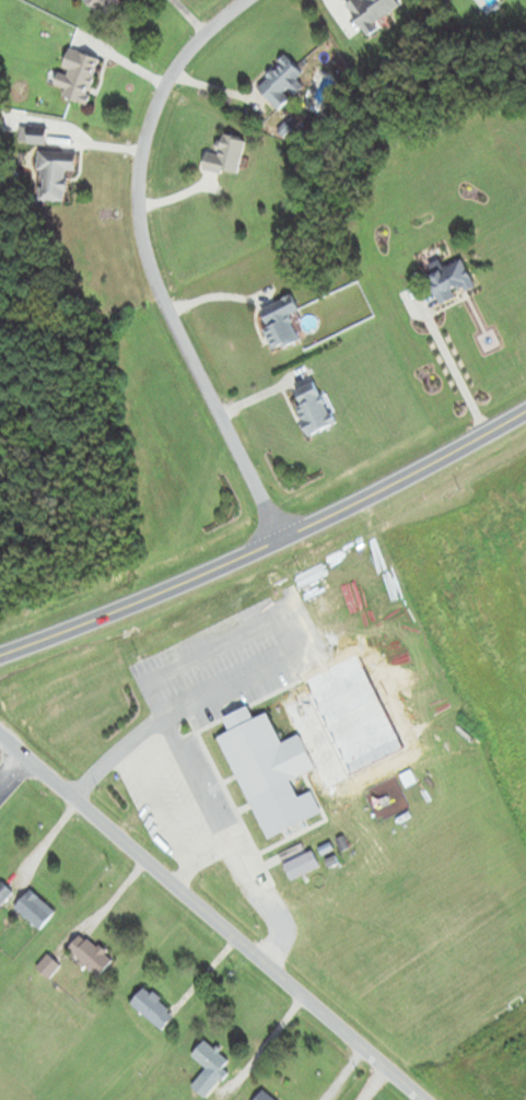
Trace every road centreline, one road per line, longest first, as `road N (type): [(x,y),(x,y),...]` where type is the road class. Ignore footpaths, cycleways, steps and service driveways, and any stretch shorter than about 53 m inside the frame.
road 1 (residential): [(280,540),(164,306),(138,229),(145,133),(164,85),(183,55),(246,0)]
road 2 (primary): [(525,412),(280,540),(0,649)]
road 3 (residential): [(422,1099),(0,738)]

